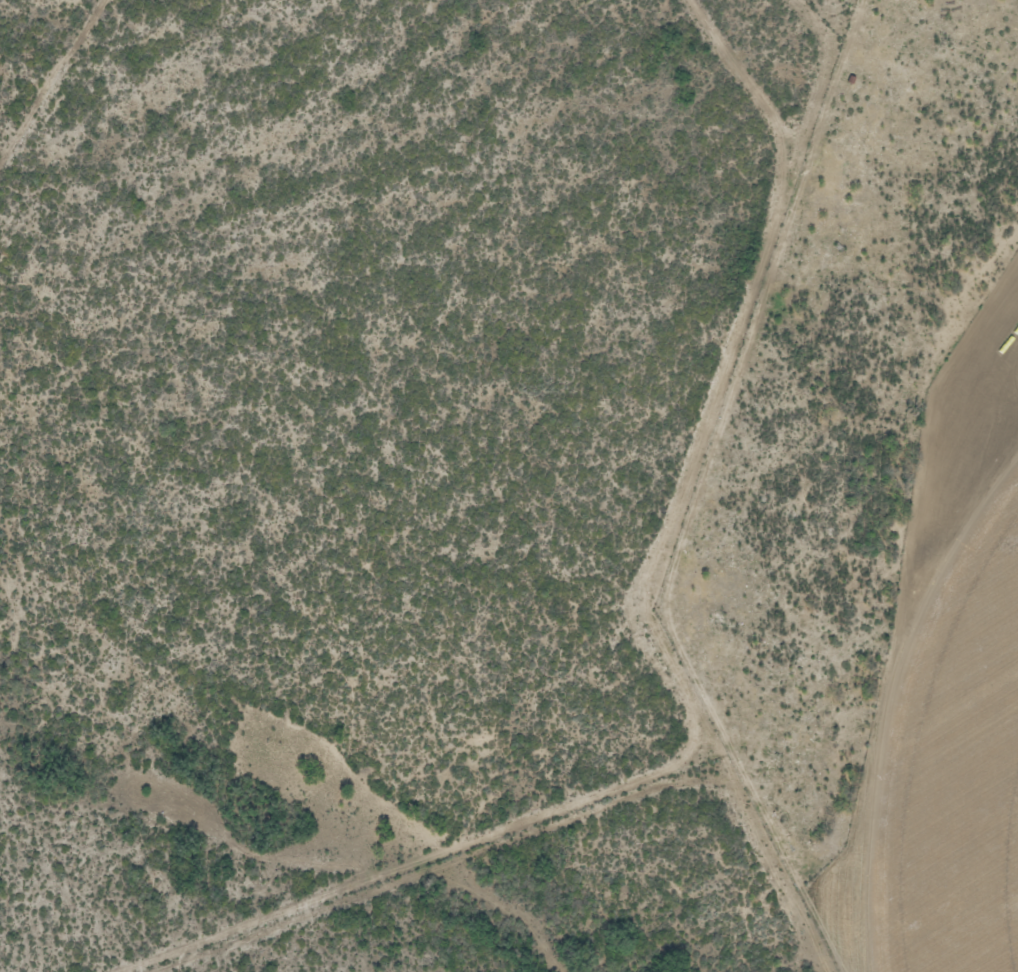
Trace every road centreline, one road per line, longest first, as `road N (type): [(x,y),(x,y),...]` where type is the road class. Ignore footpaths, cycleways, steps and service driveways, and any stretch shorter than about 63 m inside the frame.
road 1 (residential): [(829,971),(716,734),(686,685),(642,639),(634,603),(670,534),(794,178),(792,144),(774,107),(731,63),(692,0)]

